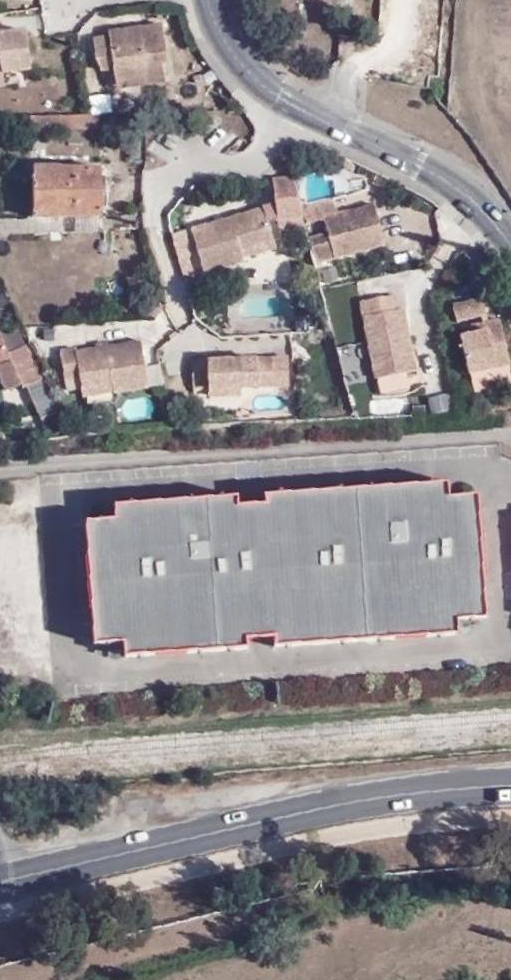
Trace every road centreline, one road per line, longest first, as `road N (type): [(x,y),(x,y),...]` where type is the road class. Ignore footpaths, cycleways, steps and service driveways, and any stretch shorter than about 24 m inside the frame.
road 1 (secondary): [(510,788),(343,805),(12,876)]
road 2 (secondary): [(209,0),(220,38),(255,81),(447,180),(485,212),(510,250)]

